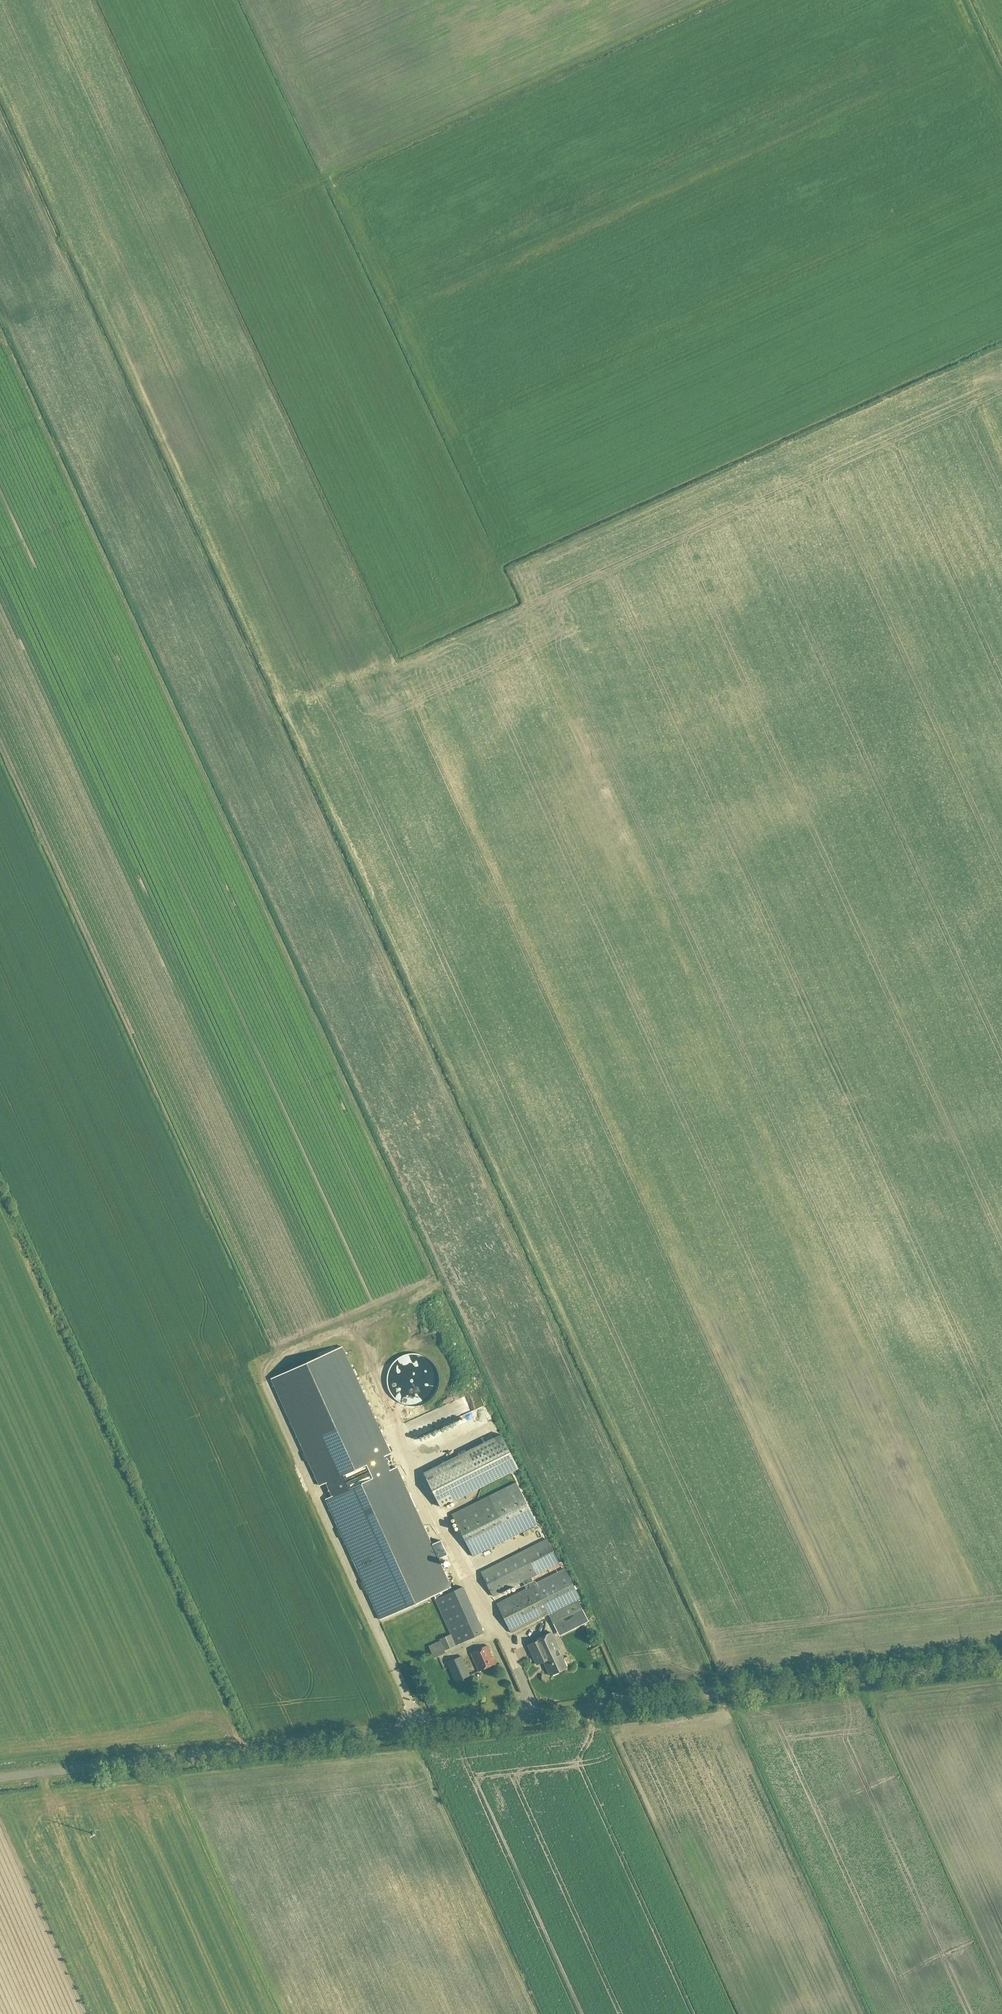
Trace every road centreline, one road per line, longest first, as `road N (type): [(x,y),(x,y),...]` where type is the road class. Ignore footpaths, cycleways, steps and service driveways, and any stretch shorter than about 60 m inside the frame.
road 1 (unclassified): [(0,1780),(1001,1667)]

